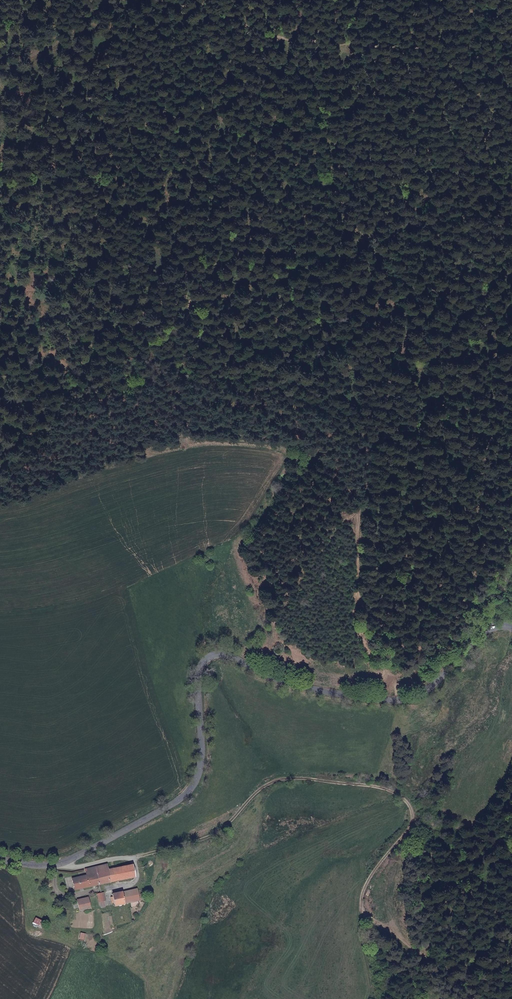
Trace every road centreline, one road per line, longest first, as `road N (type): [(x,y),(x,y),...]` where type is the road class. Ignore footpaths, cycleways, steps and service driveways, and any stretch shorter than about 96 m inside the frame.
road 1 (tertiary): [(0,857),(30,865),(71,859),(186,794),(200,768),(198,669),(208,657),(226,657),(279,686),(400,697),(432,685),(480,634),(511,628)]
road 2 (track): [(400,697),(363,657),(364,525),(410,386),(374,258),(511,106)]
road 3 (track): [(51,862),(75,869),(209,839),(263,788),(288,779),(375,785),(415,816),(370,882),(368,913),(474,998)]
road 4 (track): [(0,482),(177,370),(196,337),(201,299),(196,262),(172,237),(83,200),(56,176),(27,118),(0,88)]
road 5 (track): [(511,34),(429,47),(330,43),(284,37),(172,0)]
road 6 (track): [(123,0),(81,23),(79,45),(0,68)]

